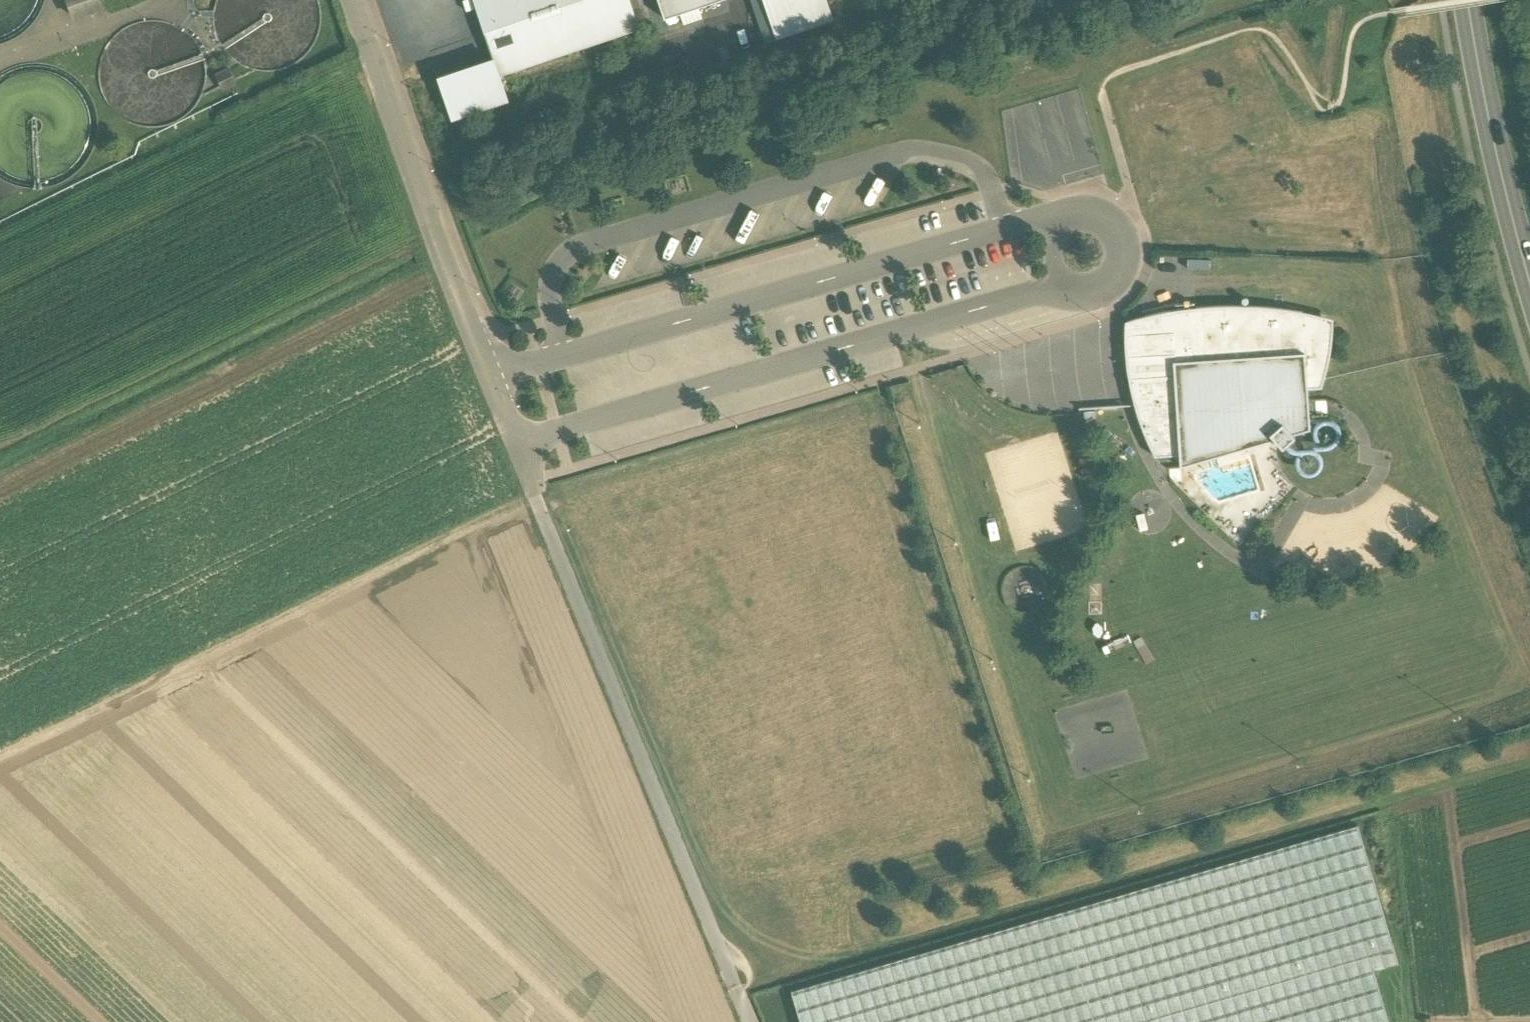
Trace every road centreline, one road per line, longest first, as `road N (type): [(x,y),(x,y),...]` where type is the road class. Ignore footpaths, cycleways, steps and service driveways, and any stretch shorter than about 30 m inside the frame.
road 1 (unclassified): [(352,0),(536,498)]
road 2 (secondary): [(1529,278),(1469,0)]

